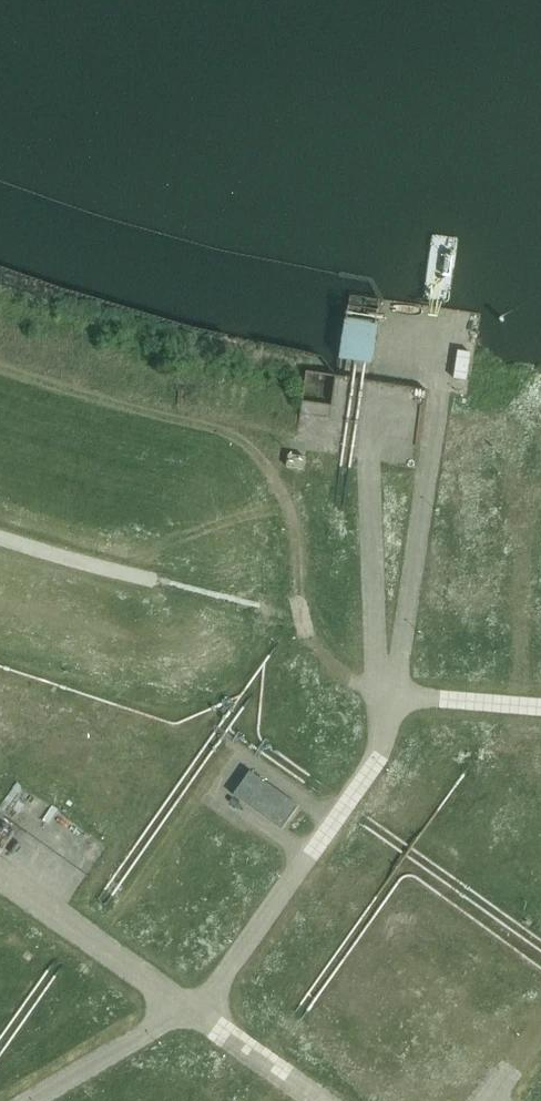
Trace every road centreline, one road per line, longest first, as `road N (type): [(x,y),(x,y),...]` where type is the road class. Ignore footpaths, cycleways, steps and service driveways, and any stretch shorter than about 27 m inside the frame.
road 1 (track): [(391,702),(337,671),(306,631),(289,507),(243,447),(0,370)]
road 2 (unclassified): [(391,702),(382,752),(228,977),(189,1013)]
road 3 (unclassified): [(439,387),(391,702)]
road 4 (unclassified): [(366,460),(391,702)]
road 5 (unclassified): [(0,877),(189,1013)]
road 6 (unclassified): [(189,1013),(41,1100)]
road 7 (unclassified): [(189,1013),(315,1100)]
road 8 (unclassified): [(391,702),(540,710)]

